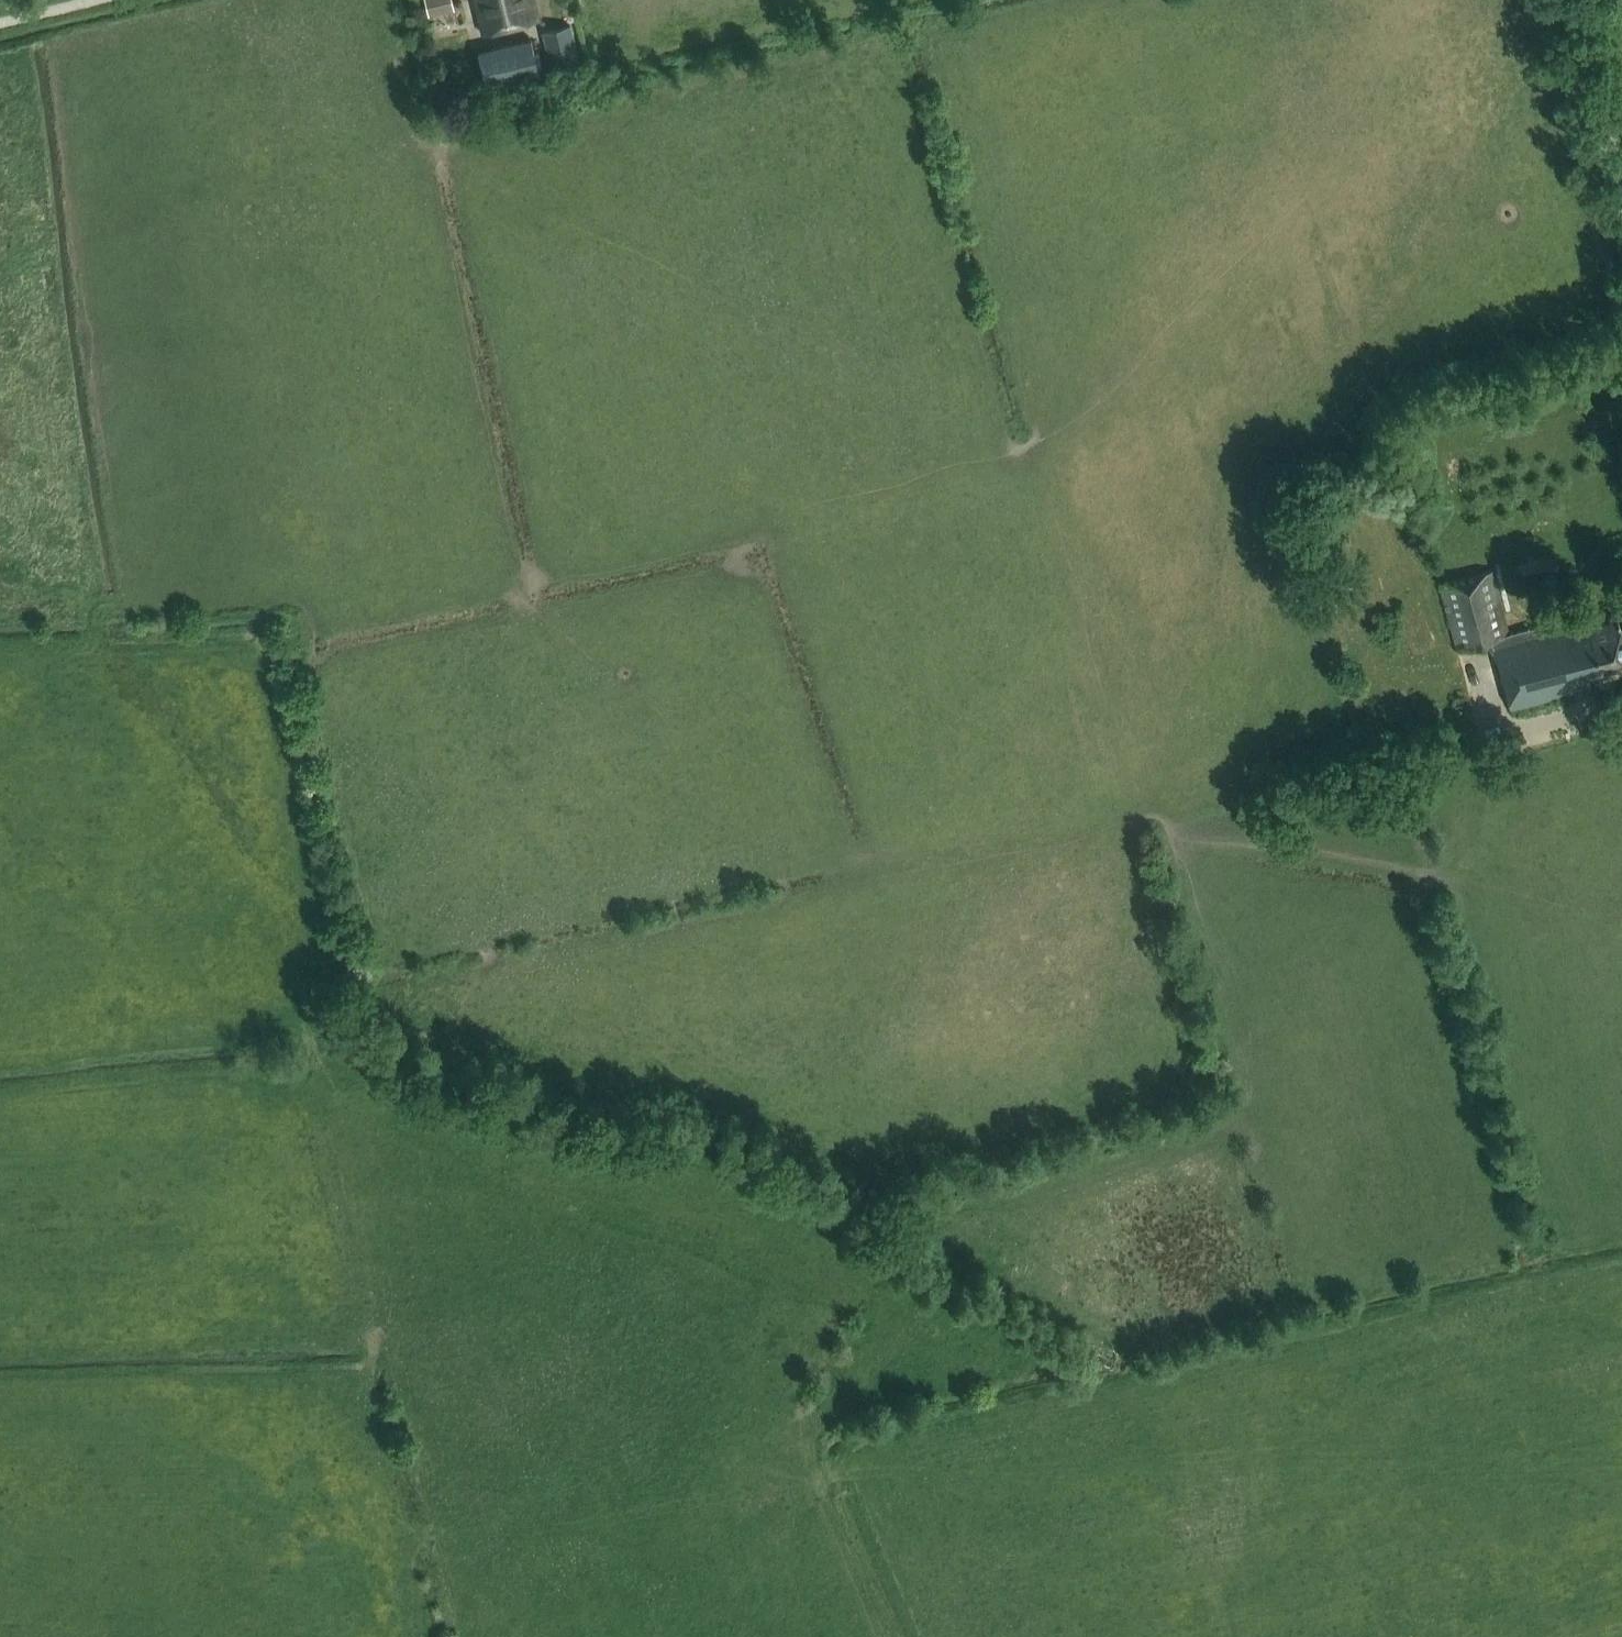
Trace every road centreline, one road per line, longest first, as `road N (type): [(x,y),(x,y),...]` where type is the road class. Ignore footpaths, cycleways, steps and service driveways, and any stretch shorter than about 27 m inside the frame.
road 1 (tertiary): [(1621,193),(1567,0)]

